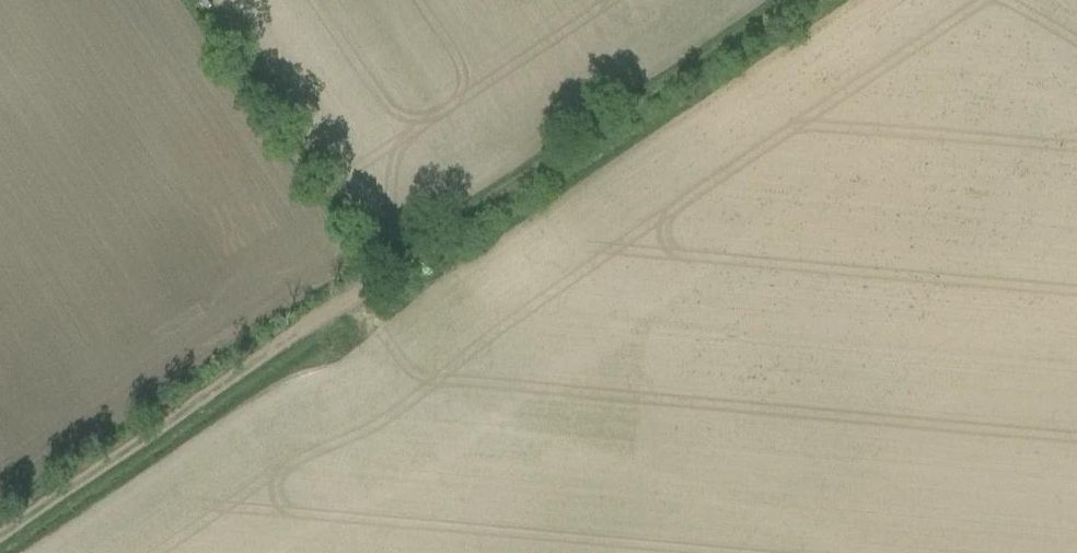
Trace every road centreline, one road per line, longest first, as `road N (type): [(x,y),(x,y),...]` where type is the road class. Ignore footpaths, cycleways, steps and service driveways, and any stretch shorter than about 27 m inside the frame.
road 1 (track): [(785,0),(0,531)]

